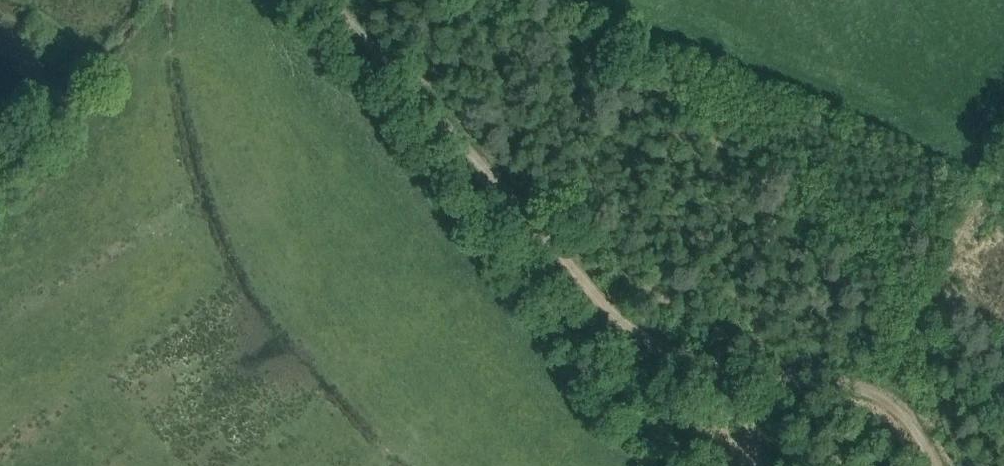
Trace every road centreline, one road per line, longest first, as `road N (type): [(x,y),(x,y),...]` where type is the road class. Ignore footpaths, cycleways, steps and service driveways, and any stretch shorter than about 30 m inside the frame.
road 1 (track): [(346,0),(666,319),(943,378),(988,465)]
road 2 (track): [(941,378),(912,233),(973,161)]

